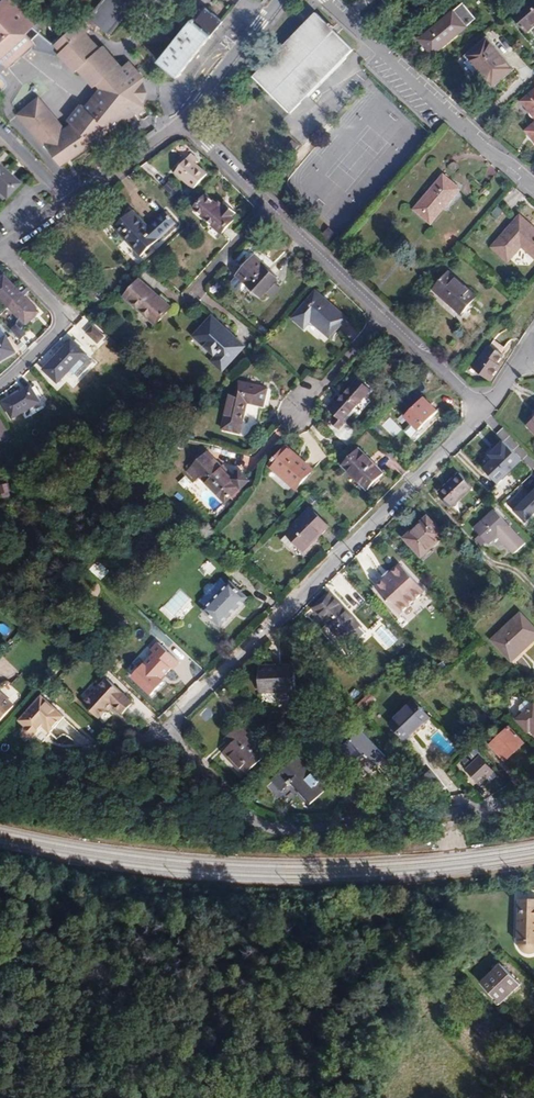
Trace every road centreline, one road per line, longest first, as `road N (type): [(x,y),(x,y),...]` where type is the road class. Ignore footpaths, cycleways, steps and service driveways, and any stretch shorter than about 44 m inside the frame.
road 1 (residential): [(483,410),(163,729)]
road 2 (residential): [(382,312),(184,122)]
road 3 (residential): [(533,182),(489,152),(329,0)]
road 4 (residential): [(0,384),(60,326),(59,310),(2,250)]
road 5 (residential): [(184,122),(278,0)]
road 6 (residential): [(483,410),(382,312)]
road 7 (residential): [(69,203),(184,122)]
road 8 (residential): [(382,312),(295,414)]

